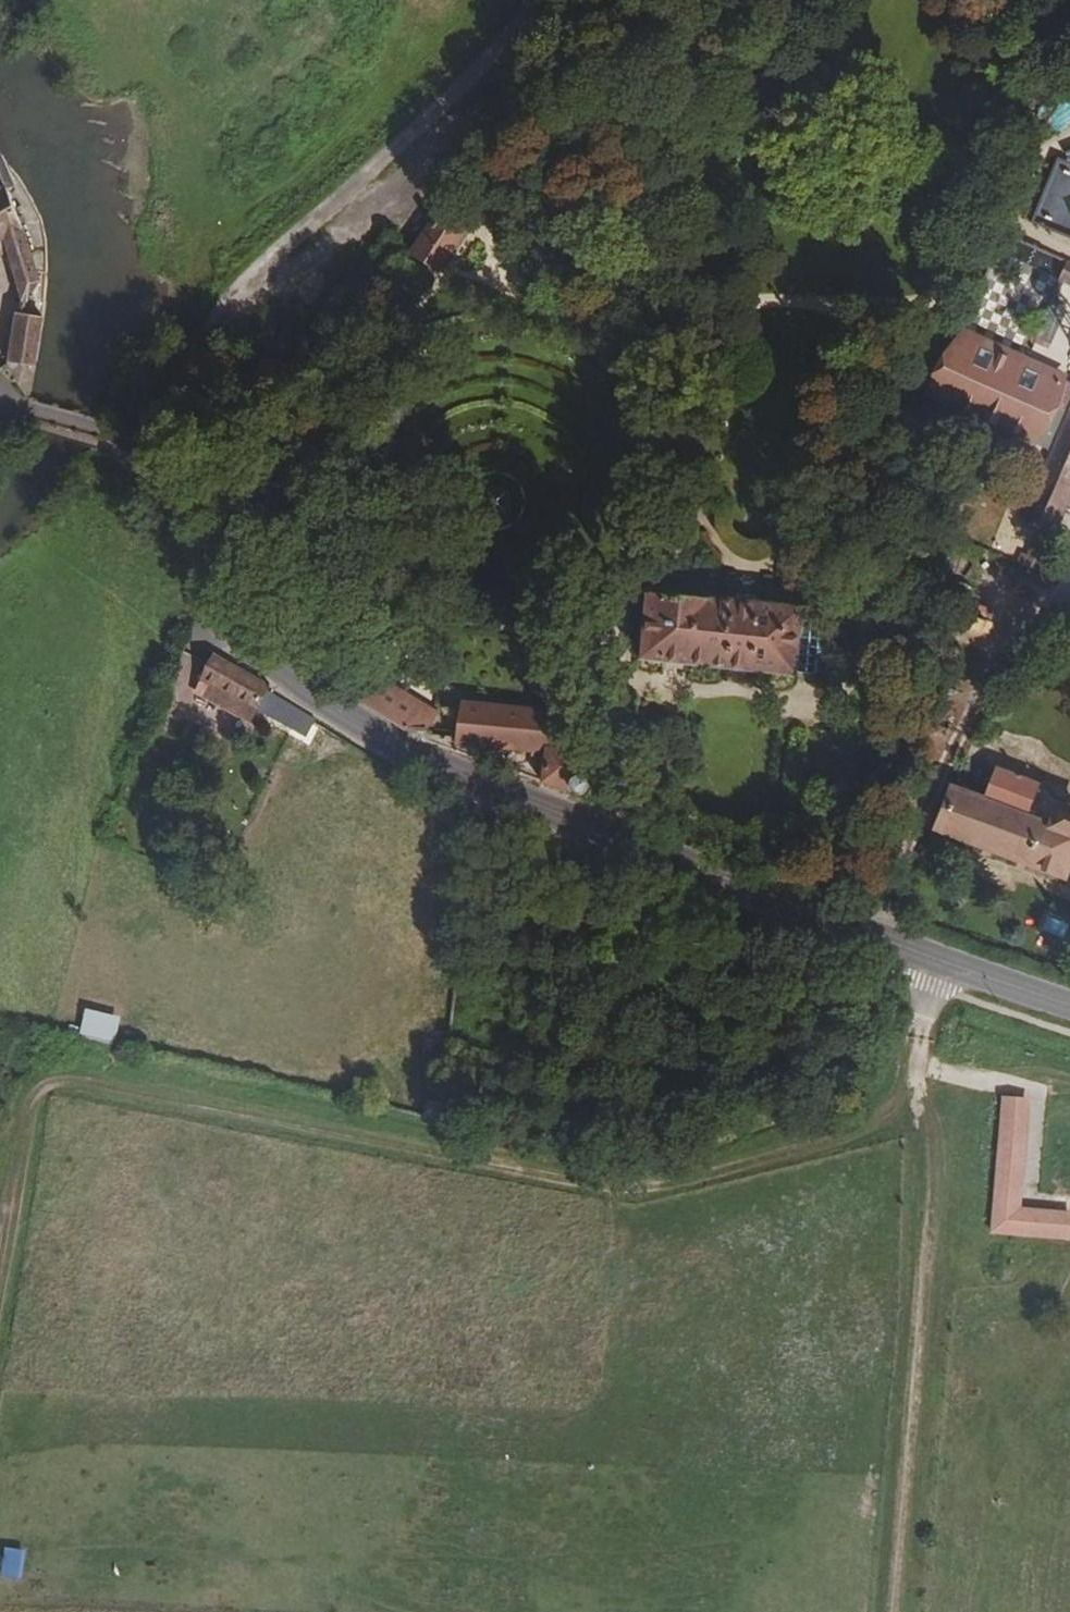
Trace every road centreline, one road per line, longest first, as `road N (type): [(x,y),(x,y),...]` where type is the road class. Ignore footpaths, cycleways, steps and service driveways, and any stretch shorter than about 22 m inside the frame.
road 1 (unclassified): [(1069,1008),(434,773),(363,733),(217,632),(204,557),(166,480),(131,438)]
road 2 (track): [(0,1246),(17,1142),(38,1096),(73,1069),(638,1175),(916,1121)]
road 3 (track): [(924,959),(911,1342),(887,1611)]
road 4 (unclassified): [(131,438),(246,279),(368,172),(530,0)]
road 5 (unclassified): [(131,438),(0,407)]

